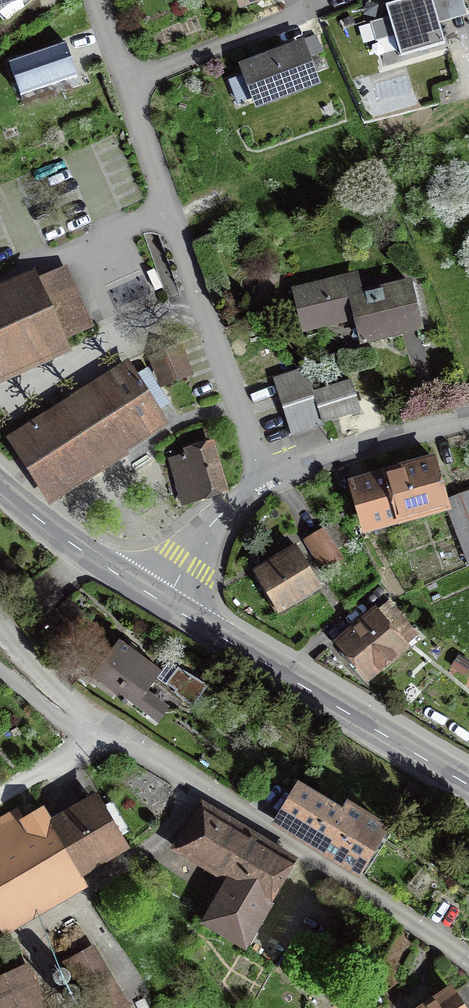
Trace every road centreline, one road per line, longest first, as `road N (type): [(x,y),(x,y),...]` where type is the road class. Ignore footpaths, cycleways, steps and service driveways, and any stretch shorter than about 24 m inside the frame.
road 1 (residential): [(0,626),(105,731),(468,959)]
road 2 (residential): [(130,84),(260,483)]
road 3 (secondary): [(468,786),(161,602)]
road 4 (residential): [(468,418),(260,483)]
road 5 (secondary): [(161,602),(0,486)]
road 6 (residential): [(130,84),(297,12)]
road 7 (residential): [(260,483),(220,515),(161,602)]

